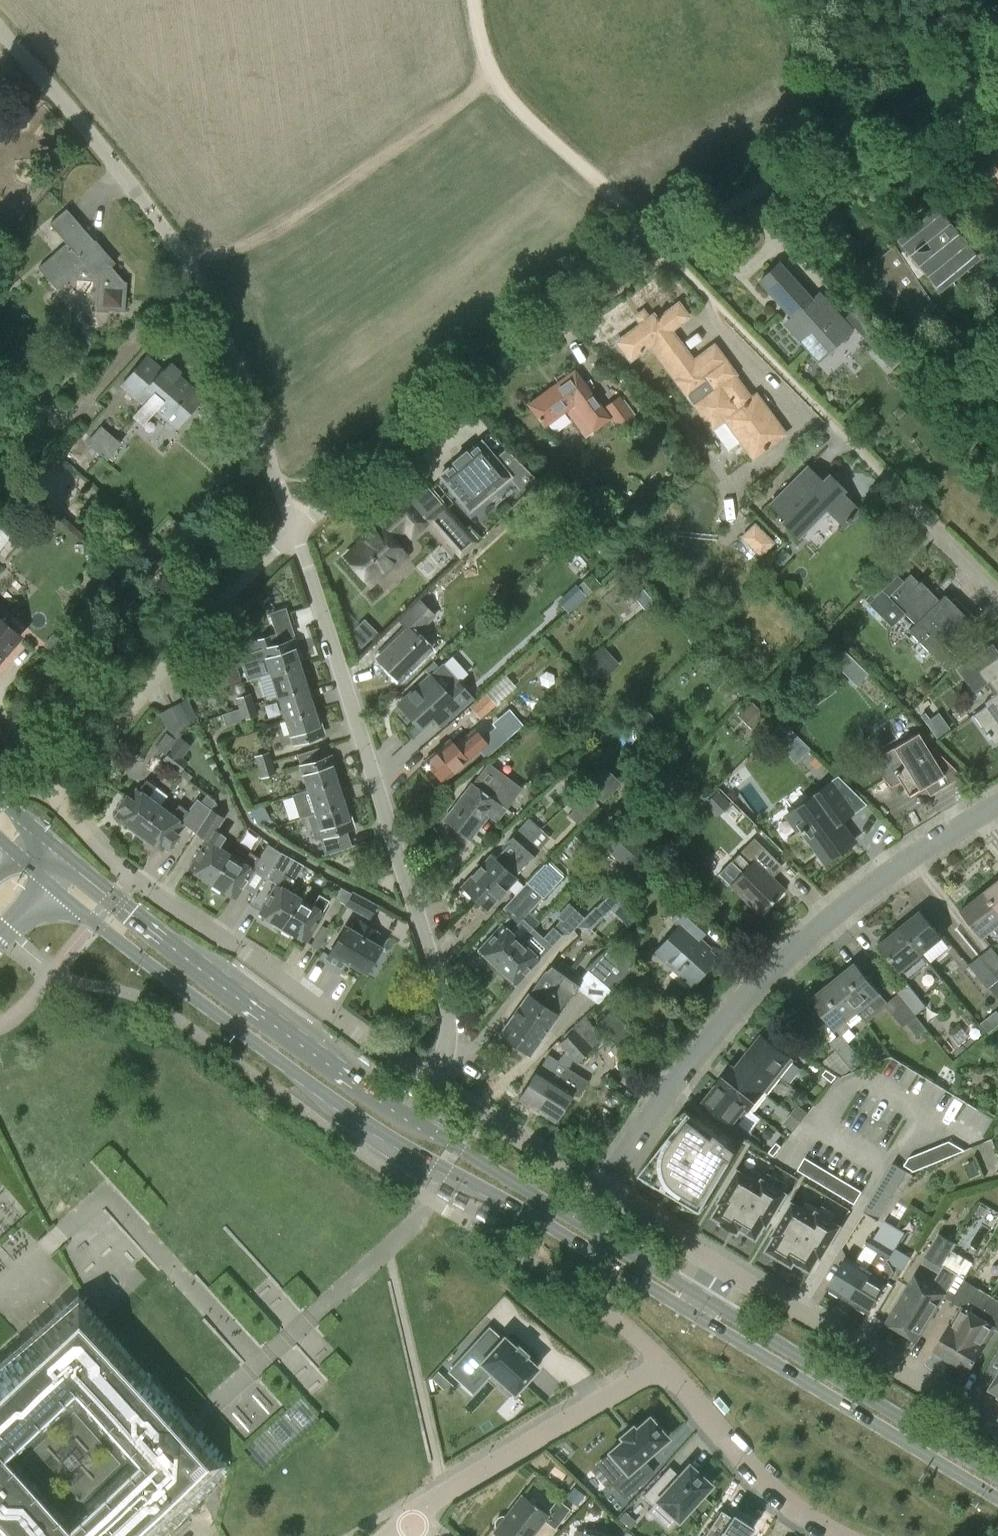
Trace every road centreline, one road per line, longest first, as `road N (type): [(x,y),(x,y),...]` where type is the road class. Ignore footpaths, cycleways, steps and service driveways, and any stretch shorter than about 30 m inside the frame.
road 1 (secondary): [(698,1306),(349,1090),(58,869)]
road 2 (residential): [(296,526),(193,269),(0,30)]
road 3 (residential): [(431,1083),(447,1043),(447,1008),(296,526)]
road 4 (residential): [(997,804),(921,848),(797,947),(683,1068),(602,1192)]
road 5 (residential): [(411,1526),(444,1494),(662,1368),(764,1484),(839,1535)]
road 6 (residential): [(431,1083),(131,878),(51,788)]
road 7 (residential): [(997,594),(660,247)]
road 8 (unclassified): [(660,247),(296,526)]
road 9 (track): [(474,0),(487,83),(425,140),(261,246),(193,269)]
road 10 (unclassified): [(997,71),(843,138),(660,247)]
road 11 (unclassified): [(296,526),(51,788)]
road 12 (secondary): [(997,1487),(698,1306)]
road 13 (residential): [(997,1432),(724,1265)]
road 14 (track): [(660,247),(487,83)]
road 15 (residential): [(602,1192),(431,1083)]
road 16 (residential): [(724,1265),(602,1192)]

